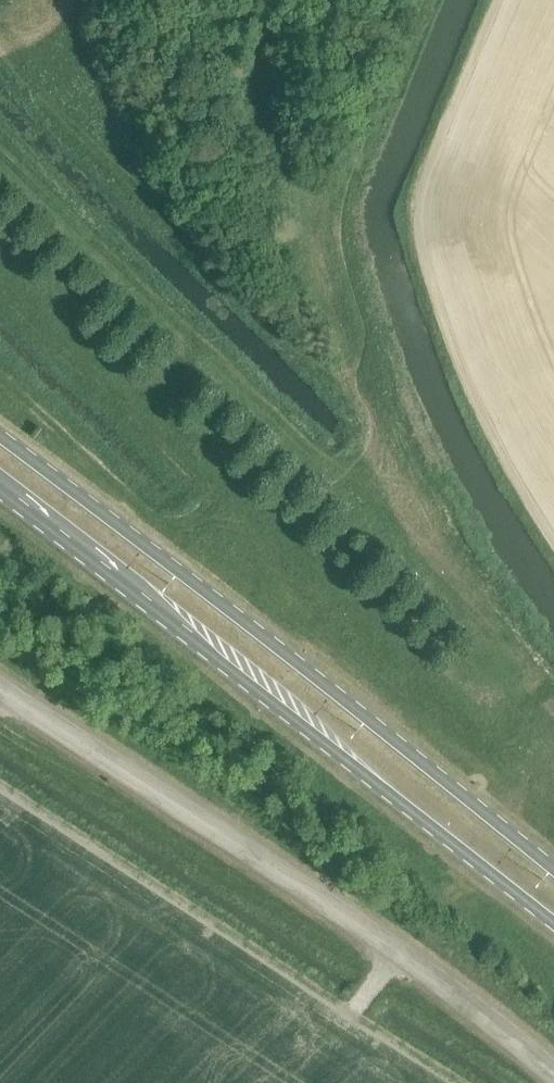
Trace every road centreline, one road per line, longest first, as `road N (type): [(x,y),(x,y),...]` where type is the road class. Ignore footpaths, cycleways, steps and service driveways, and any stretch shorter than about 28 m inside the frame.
road 1 (primary): [(553,874),(0,438)]
road 2 (primary): [(0,494),(553,926)]
road 3 (unclassified): [(553,1075),(396,952),(0,691)]

